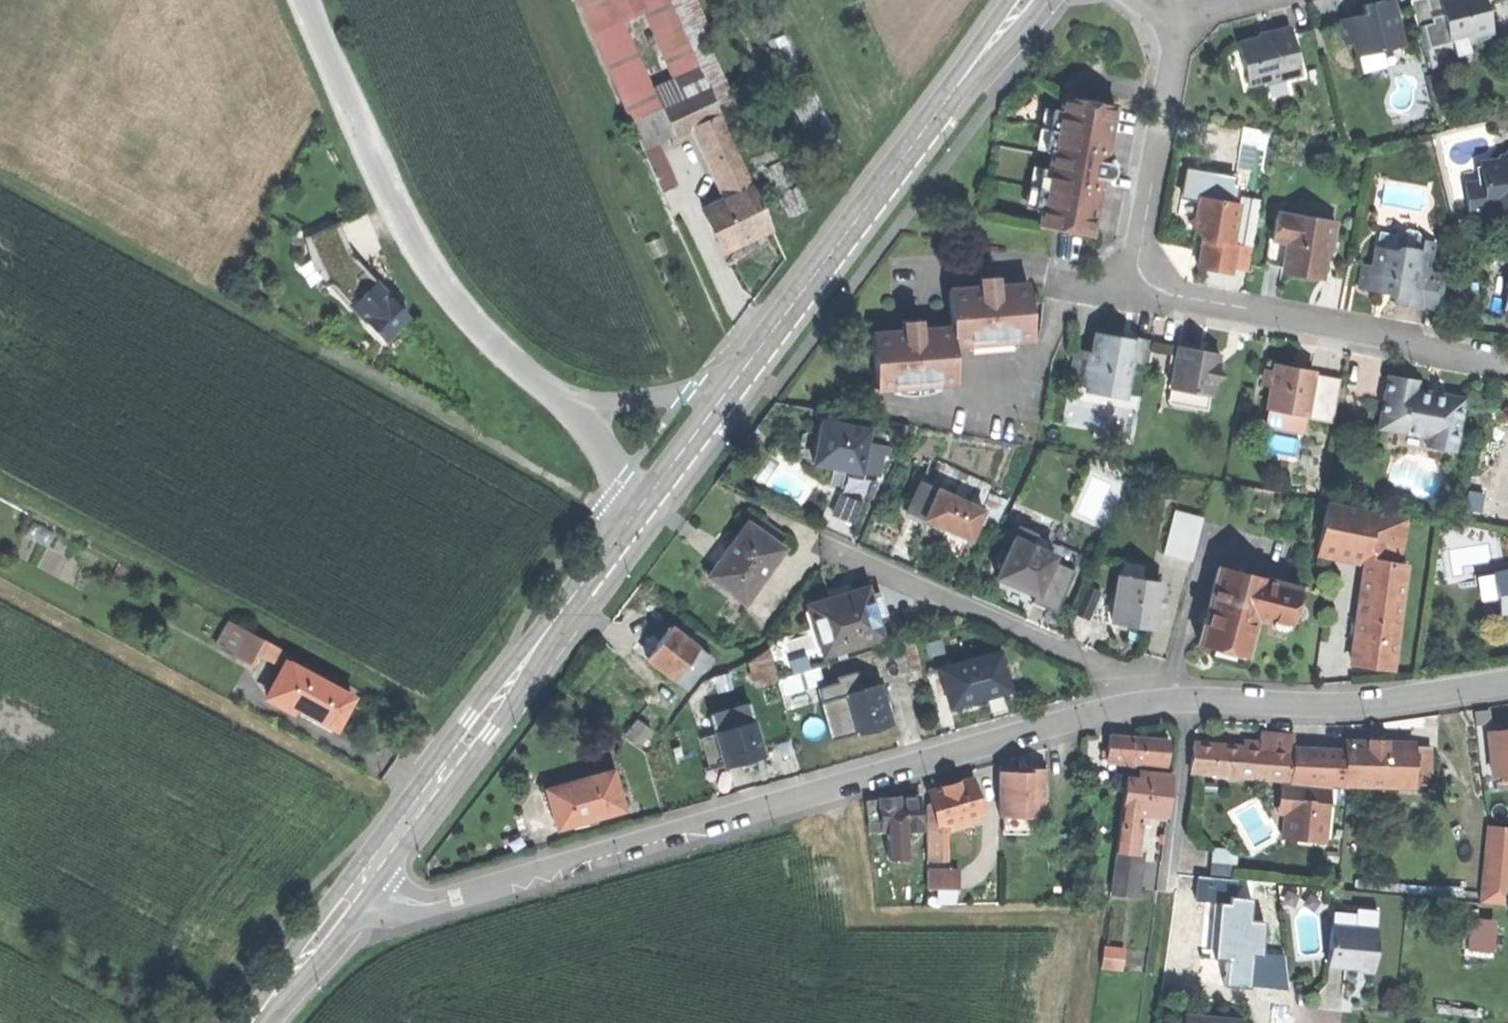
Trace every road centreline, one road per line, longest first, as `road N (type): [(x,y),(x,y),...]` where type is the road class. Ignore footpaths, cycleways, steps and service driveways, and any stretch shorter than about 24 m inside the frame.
road 1 (track): [(0,174),(631,522)]
road 2 (residential): [(450,898),(1141,703)]
road 3 (track): [(571,407),(462,312),(435,276),(386,190),(305,0)]
road 4 (secondary): [(738,380),(962,83)]
road 5 (residential): [(1507,364),(1163,290),(1147,280)]
road 6 (residential): [(1141,703),(1376,705),(1507,683)]
road 7 (residential): [(846,556),(1112,670),(1141,703)]
road 8 (secondary): [(562,616),(522,651),(362,857)]
road 9 (secondary): [(384,873),(489,733),(562,616)]
road 10 (residential): [(1187,14),(1138,260),(1147,280)]
road 11 (unclassified): [(738,380),(571,407)]
road 12 (secondary): [(342,885),(251,1022)]
road 13 (secondary): [(255,1022),(317,965),(364,901)]
road 14 (secondary): [(649,499),(738,380)]
road 15 (secondary): [(562,616),(649,499)]
road 16 (unclassified): [(649,499),(571,407)]

